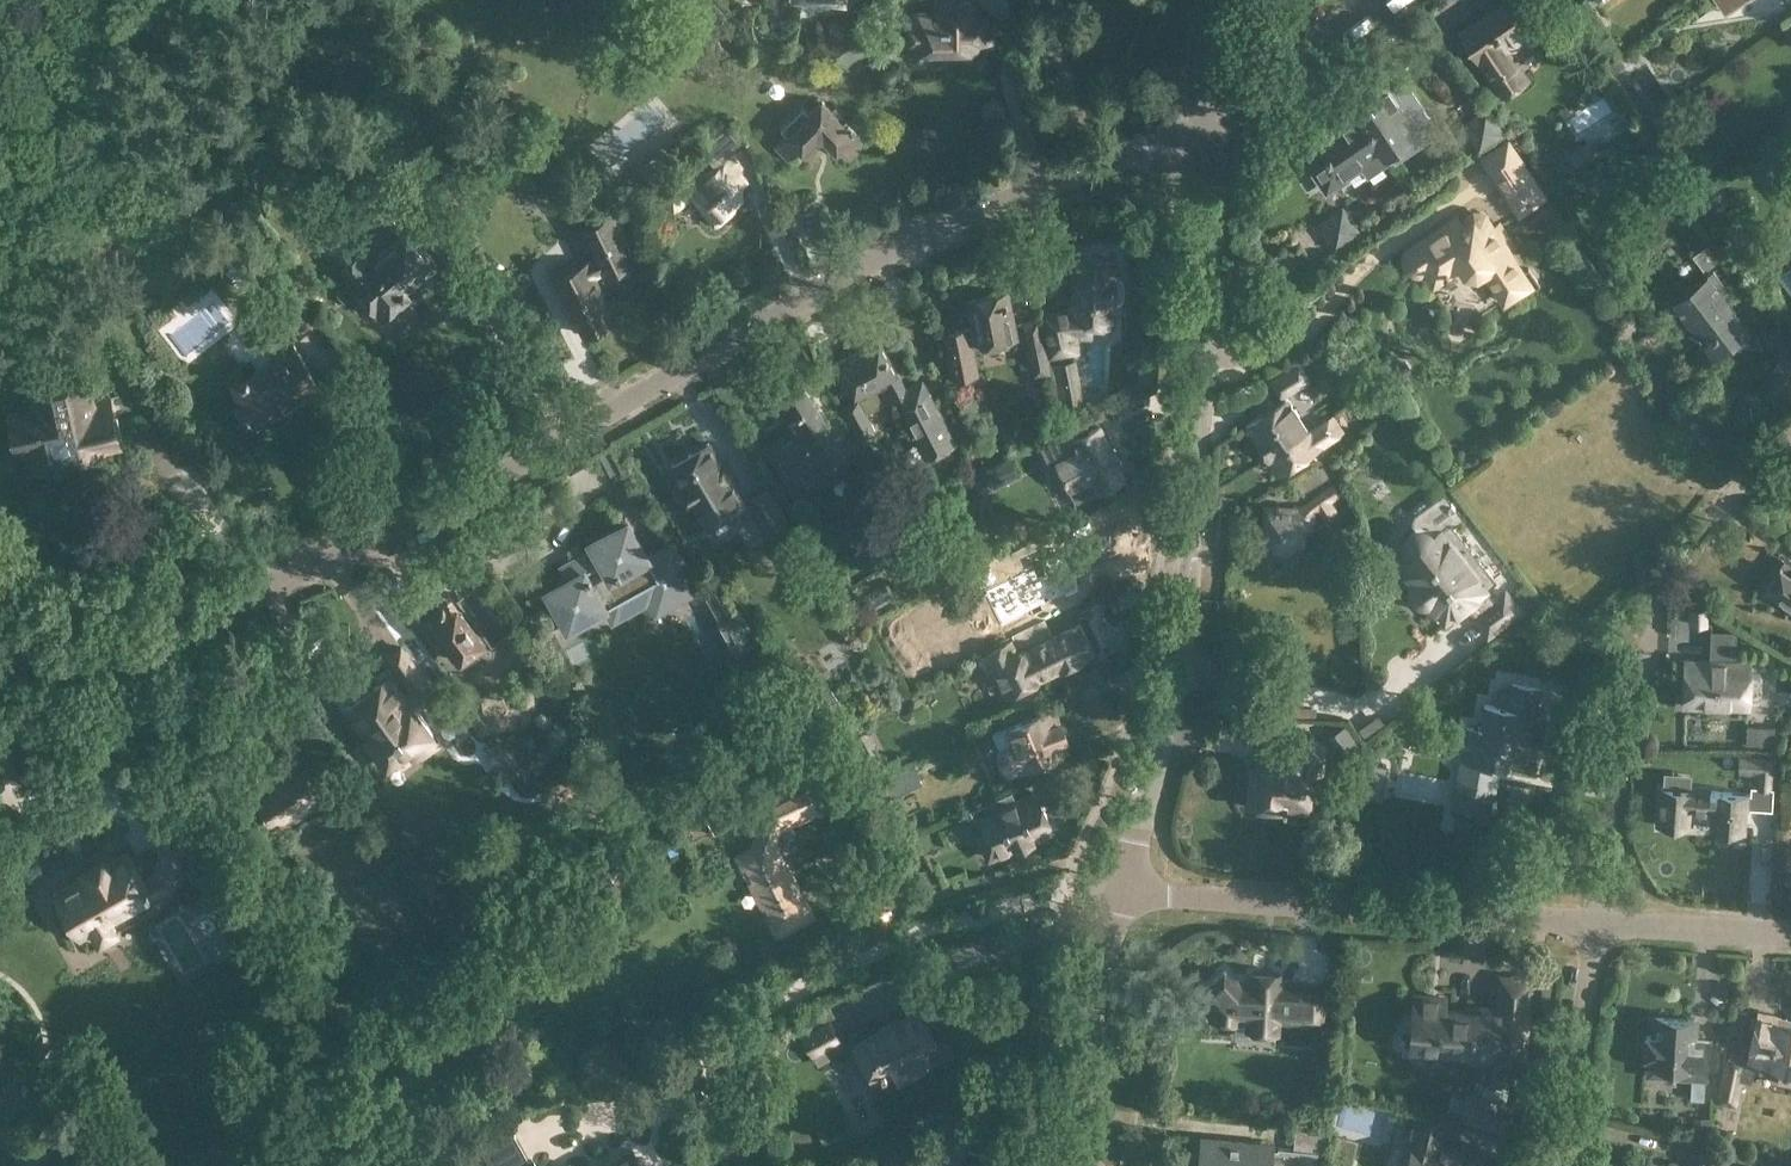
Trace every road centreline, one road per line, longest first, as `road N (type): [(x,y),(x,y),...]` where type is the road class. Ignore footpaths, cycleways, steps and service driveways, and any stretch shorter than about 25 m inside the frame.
road 1 (unclassified): [(0,653),(202,610),(340,555),(905,244),(1046,177),(1180,138),(1208,119)]
road 2 (residential): [(1123,892),(1186,640),(1208,119)]
road 3 (track): [(584,1115),(695,1048),(976,915),(1076,916)]
road 4 (residential): [(1591,924),(1123,892)]
road 5 (residential): [(1094,1165),(1107,952),(1123,892)]
road 6 (residential): [(1546,1165),(1570,1080),(1591,924)]
road 7 (residential): [(1790,934),(1591,924)]
road 8 (residential): [(1208,119),(1363,0)]
road 9 (residential): [(1703,533),(1737,478),(1790,437)]

